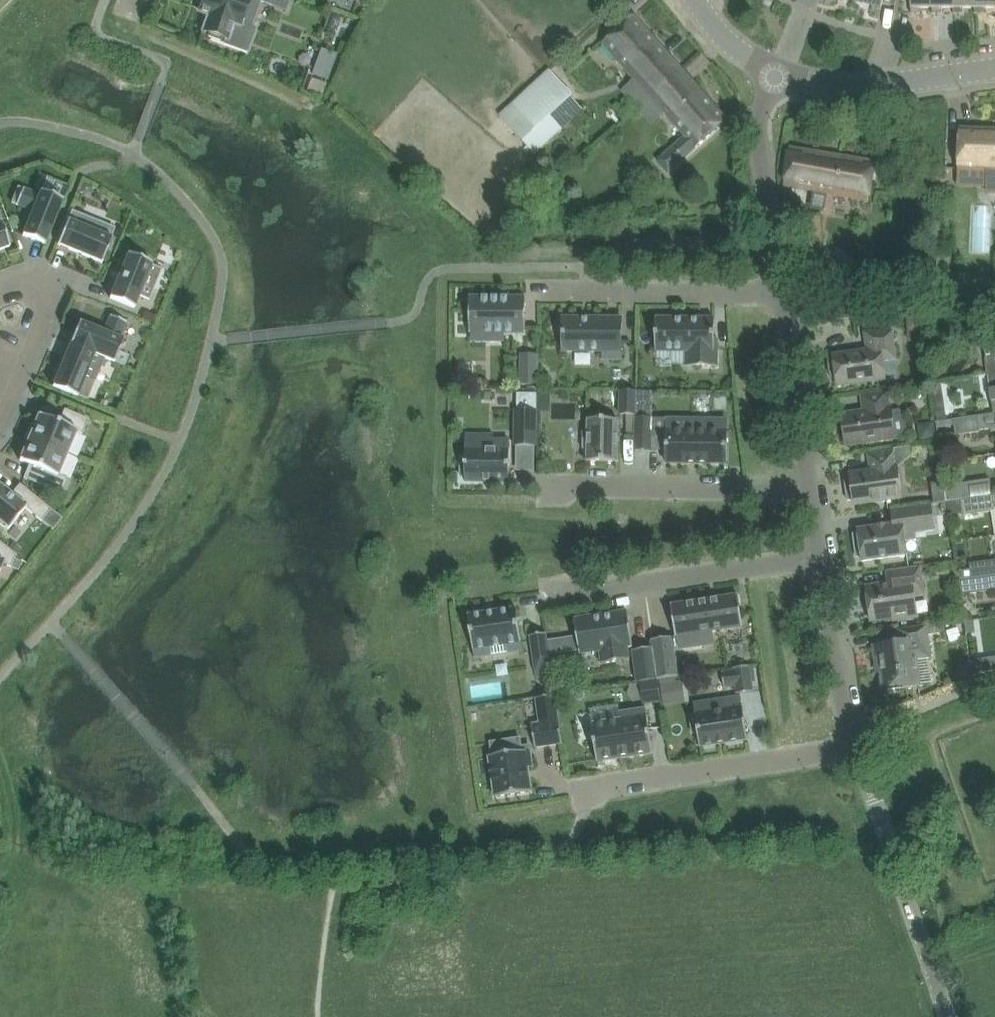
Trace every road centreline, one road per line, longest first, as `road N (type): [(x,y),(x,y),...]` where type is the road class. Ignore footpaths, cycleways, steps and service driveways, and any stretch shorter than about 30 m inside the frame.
road 1 (unclassified): [(937,1016),(856,744)]
road 2 (residential): [(817,559),(552,599)]
road 3 (residential): [(856,744),(591,777)]
road 4 (residential): [(803,470),(560,473)]
road 5 (residential): [(783,285),(557,287)]
road 6 (residential): [(777,81),(865,89),(994,73)]
road 7 (residential): [(783,285),(763,162),(777,81)]
road 8 (residential): [(856,744),(817,559)]
road 9 (residential): [(803,470),(783,285)]
road 10 (residential): [(0,401),(43,303),(31,289),(0,297)]

